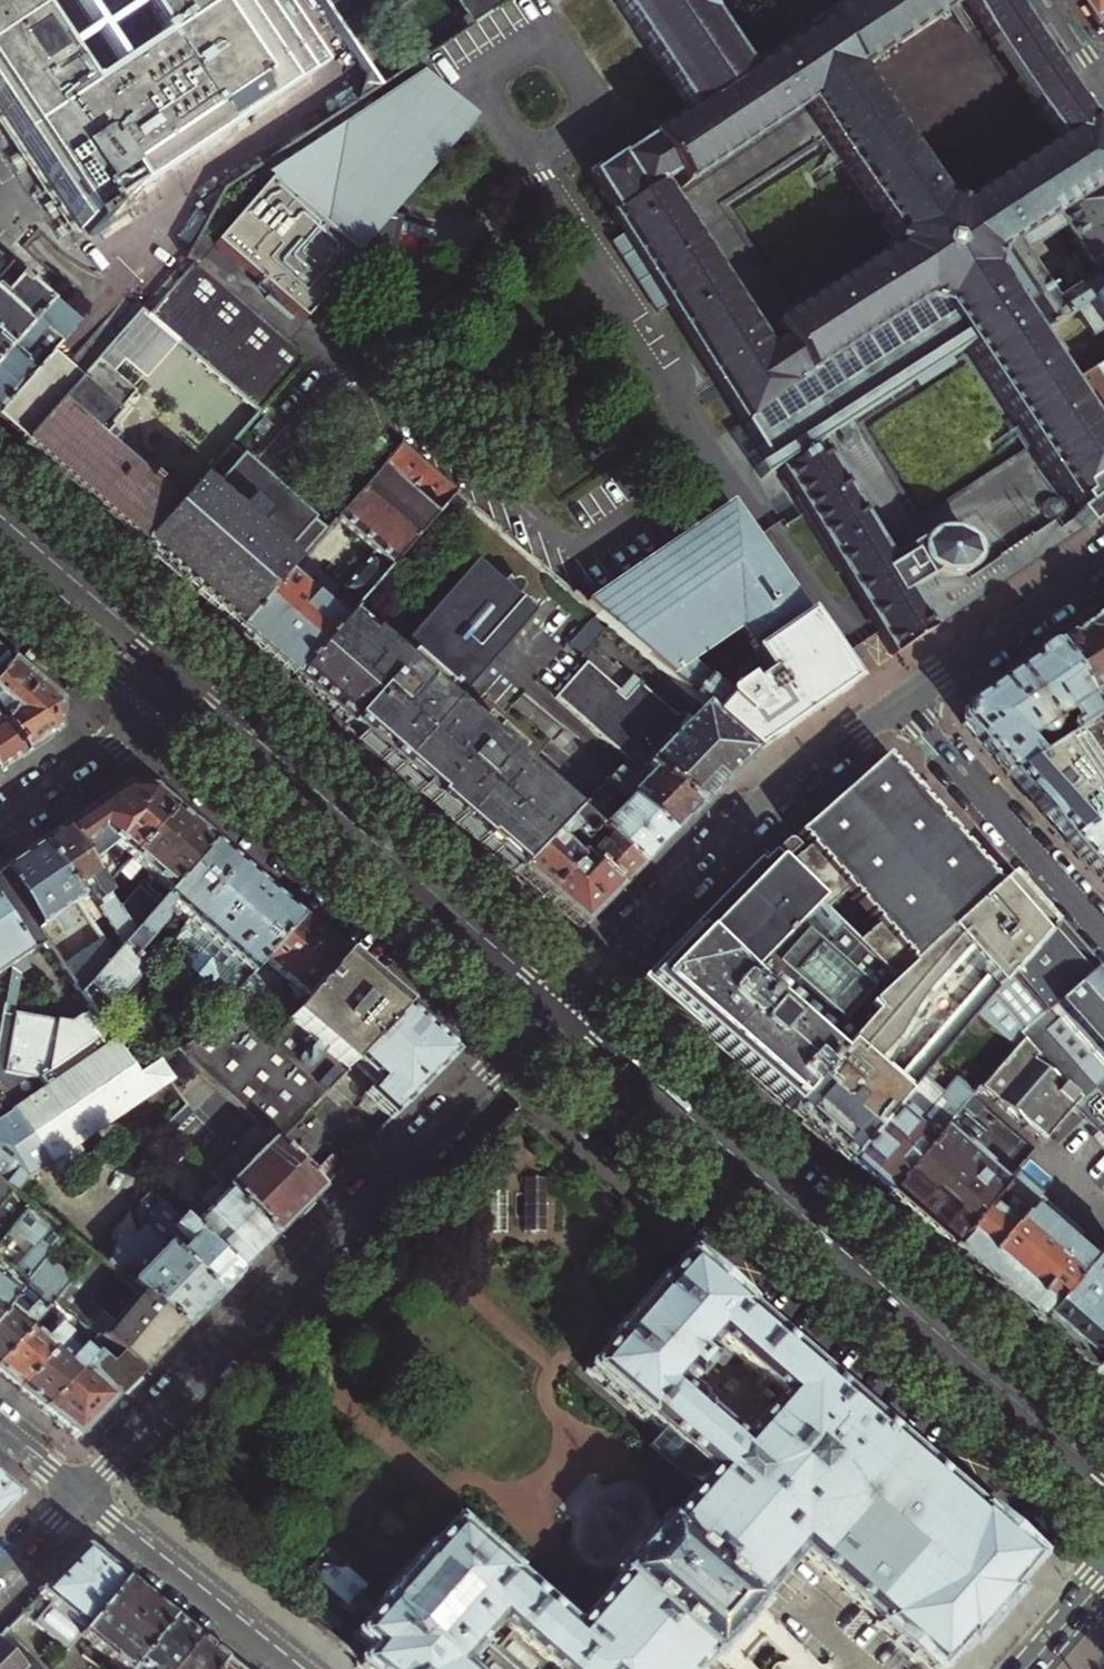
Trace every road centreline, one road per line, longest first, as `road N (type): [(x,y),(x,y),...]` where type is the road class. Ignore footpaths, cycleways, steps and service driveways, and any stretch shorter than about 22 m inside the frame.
road 1 (secondary): [(530,1040),(1103,1535)]
road 2 (secondary): [(1103,1476),(564,1006)]
road 3 (residential): [(530,1040),(80,1495)]
road 4 (secondary): [(564,1006),(185,676)]
road 5 (secondary): [(154,709),(530,1040)]
road 6 (residential): [(899,705),(781,786),(564,1006)]
road 7 (residential): [(1103,935),(899,705)]
road 8 (residential): [(80,1495),(296,1668)]
road 9 (residential): [(1103,566),(899,705)]
road 10 (secondary): [(185,676),(0,515)]
road 11 (secondary): [(0,574),(154,709)]
road 12 (residential): [(0,822),(154,709)]

